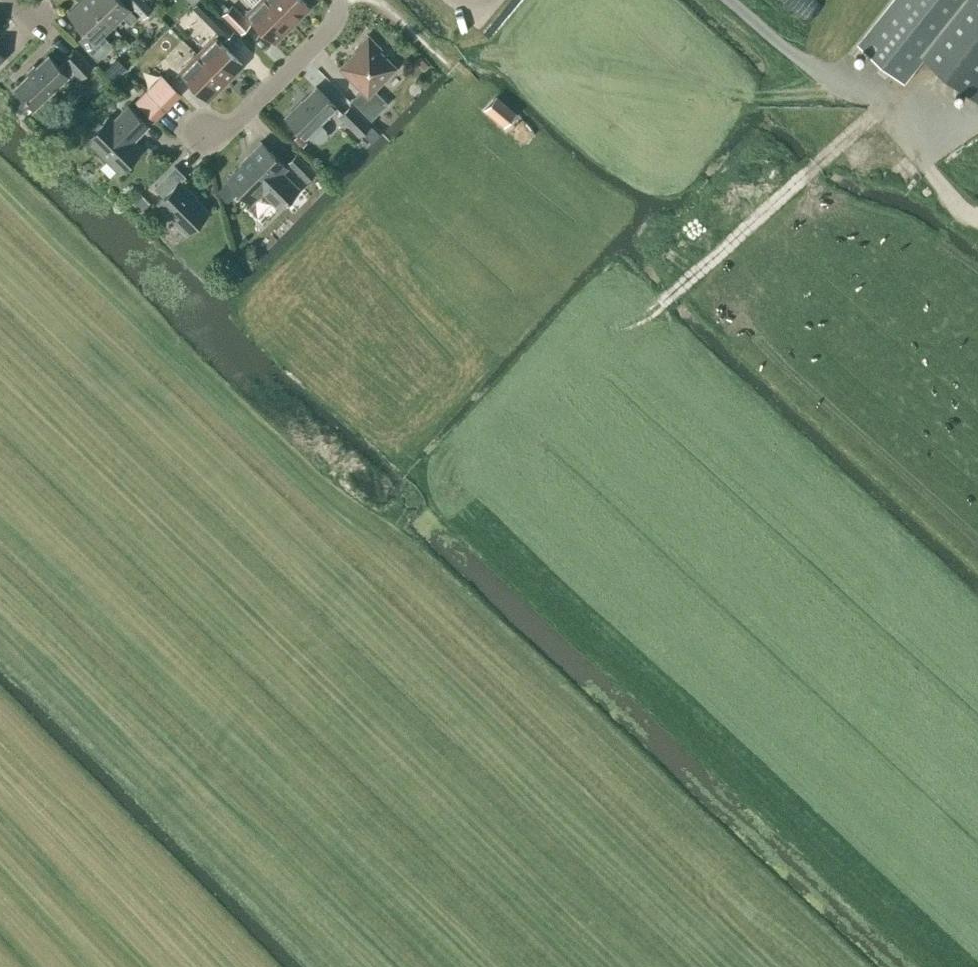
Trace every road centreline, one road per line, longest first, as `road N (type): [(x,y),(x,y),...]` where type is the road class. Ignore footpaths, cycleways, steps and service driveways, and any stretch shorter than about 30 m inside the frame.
road 1 (track): [(619,328),(649,319),(894,100),(909,146),(977,216)]
road 2 (residential): [(205,136),(223,140),(334,28),(332,0)]

